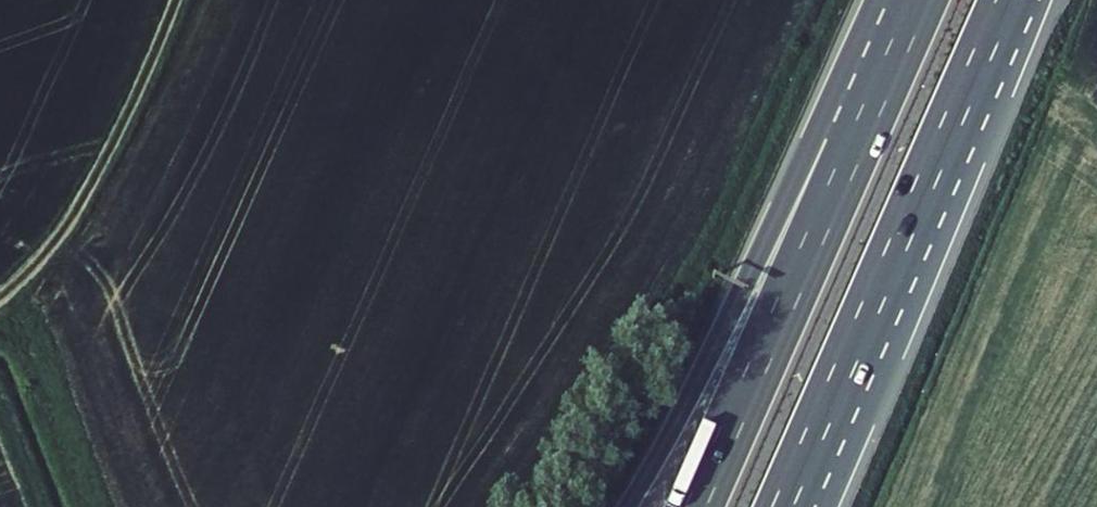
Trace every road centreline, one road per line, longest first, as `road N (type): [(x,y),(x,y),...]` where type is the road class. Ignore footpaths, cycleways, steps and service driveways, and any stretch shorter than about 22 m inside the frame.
road 1 (motorway): [(916,0),(817,134),(627,506)]
road 2 (motorway): [(784,506),(1009,0)]
road 3 (motorway): [(918,0),(696,506)]
road 4 (track): [(0,310),(93,185),(171,0)]

